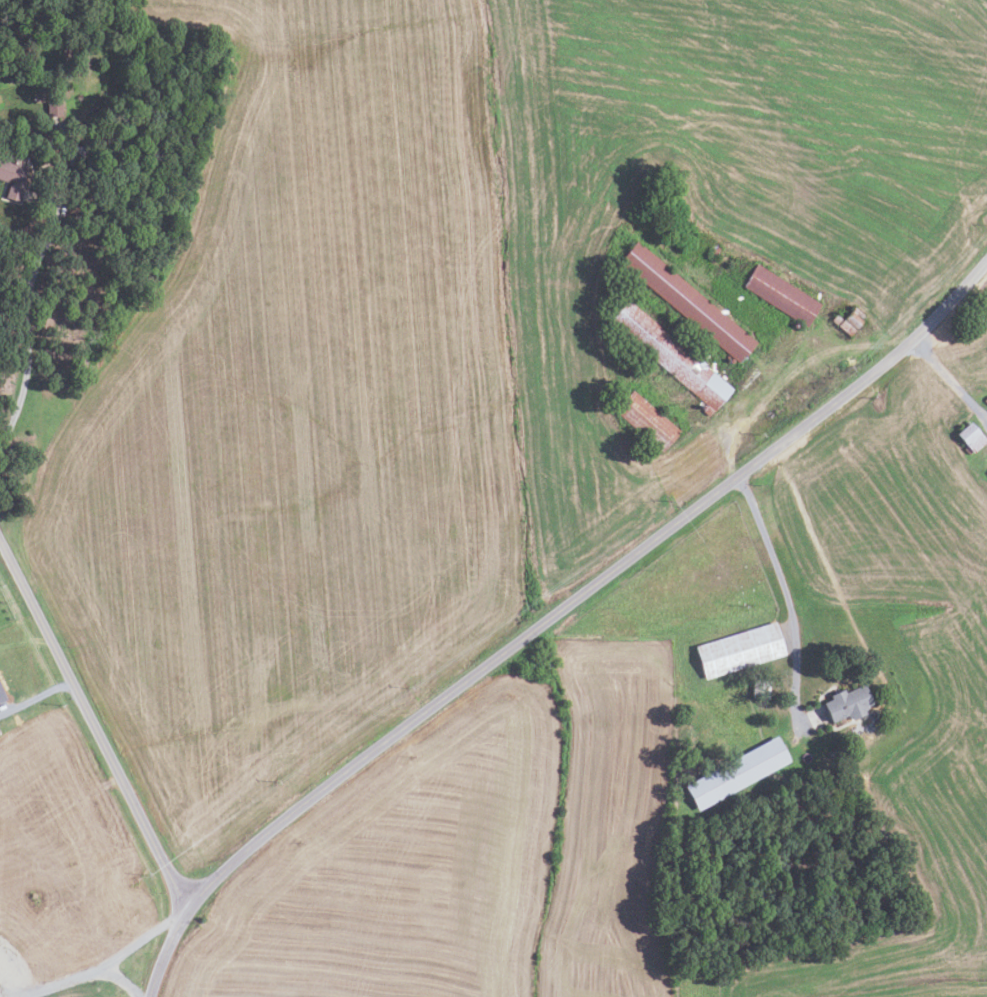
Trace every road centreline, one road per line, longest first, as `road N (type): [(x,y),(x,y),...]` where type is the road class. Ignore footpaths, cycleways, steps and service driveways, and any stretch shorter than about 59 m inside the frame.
road 1 (residential): [(151,996),(183,920),(220,874),(832,405),(905,345),(986,260)]
road 2 (residential): [(0,539),(159,856),(192,906)]
road 3 (track): [(732,480),(730,447),(811,356),(852,345),(905,345)]

